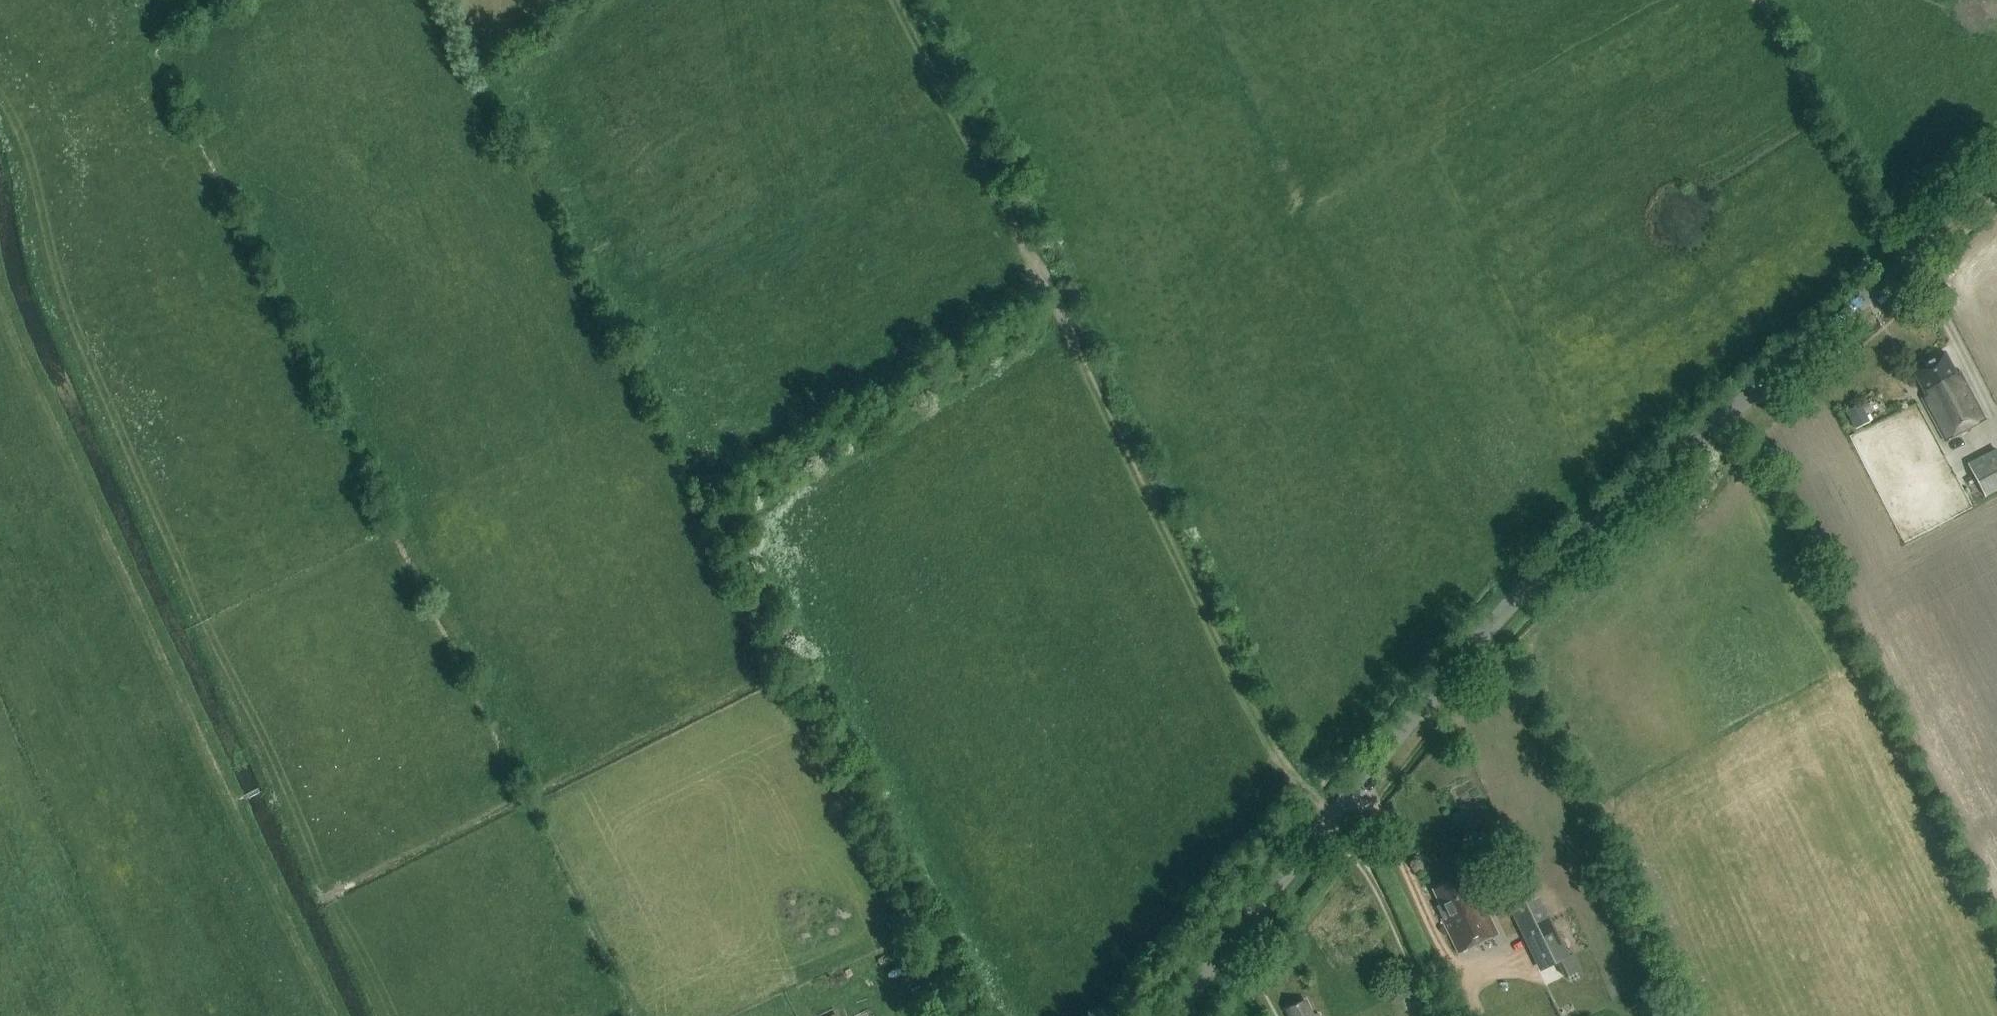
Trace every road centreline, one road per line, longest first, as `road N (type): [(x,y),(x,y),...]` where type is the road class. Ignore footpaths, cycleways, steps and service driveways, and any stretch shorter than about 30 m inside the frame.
road 1 (unclassified): [(1163,1015),(1526,593),(1996,171)]

